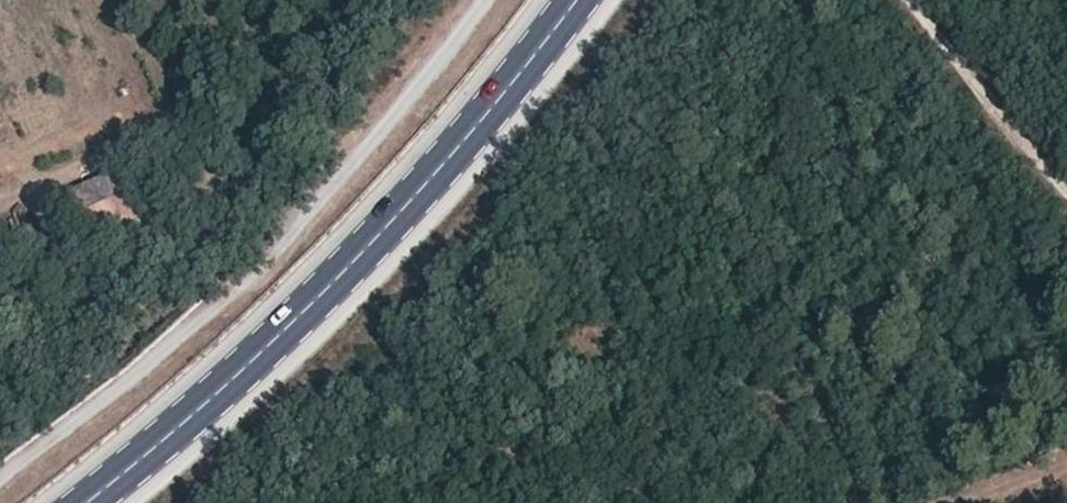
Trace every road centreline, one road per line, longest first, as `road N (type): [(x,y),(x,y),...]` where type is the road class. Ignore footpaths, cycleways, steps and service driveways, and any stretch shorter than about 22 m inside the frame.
road 1 (primary): [(86,502),(200,411),(424,187),(576,0)]
road 2 (track): [(492,0),(281,255),(0,482)]
road 3 (track): [(1066,191),(905,0)]

